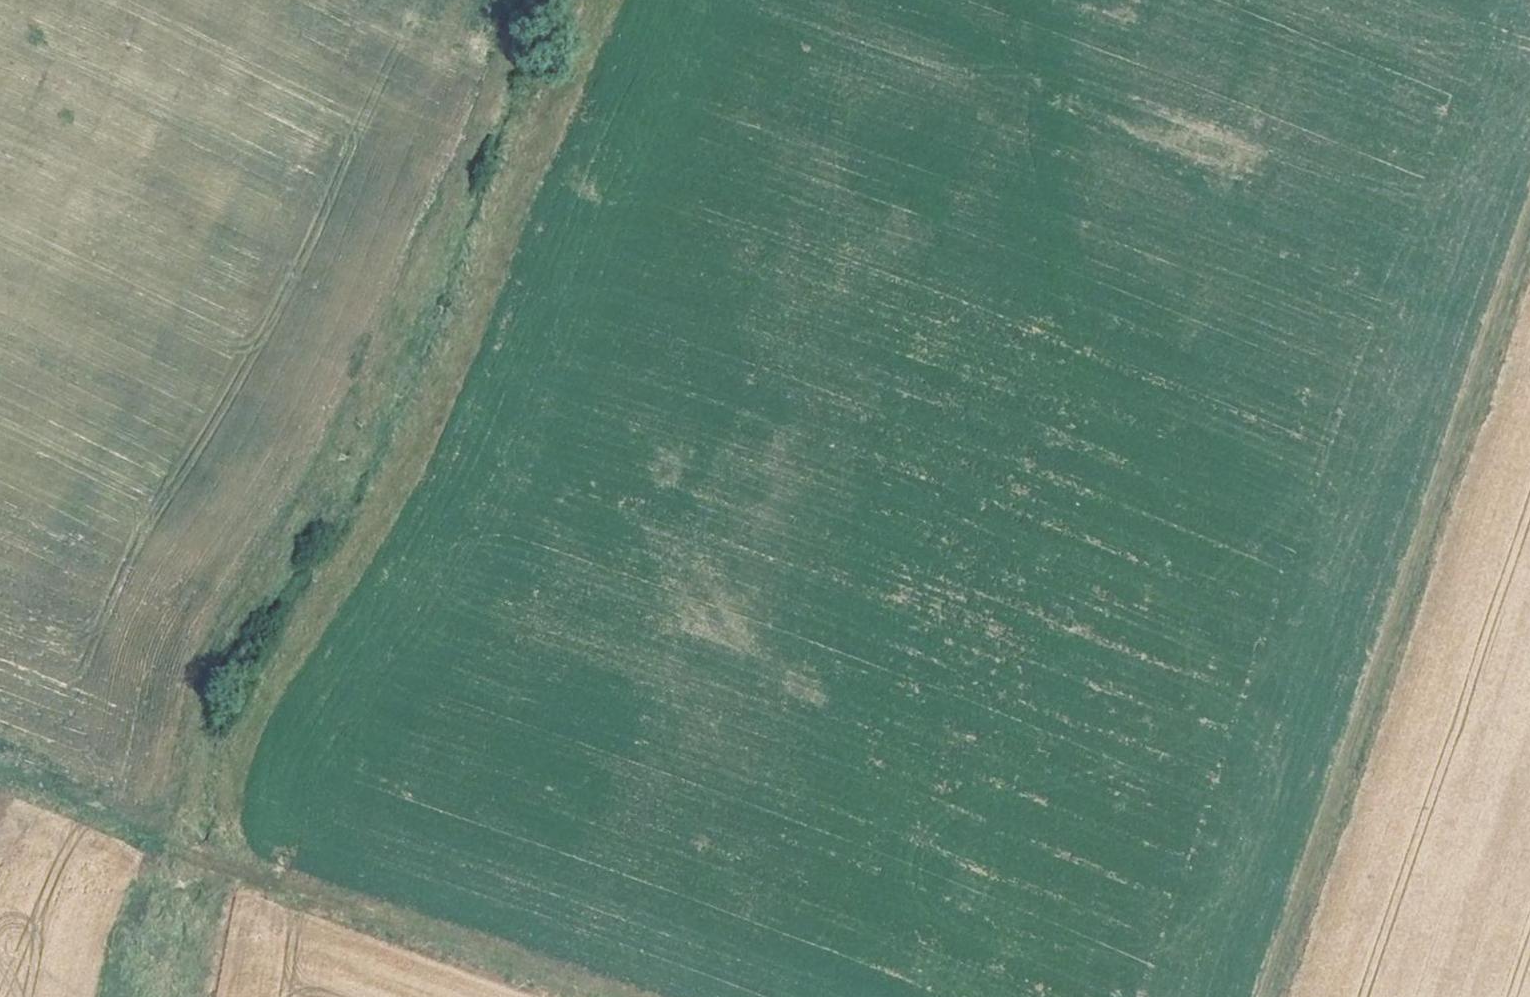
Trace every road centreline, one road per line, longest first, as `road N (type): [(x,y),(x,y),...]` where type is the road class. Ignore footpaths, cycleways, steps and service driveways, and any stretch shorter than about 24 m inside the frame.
road 1 (track): [(1529,212),(1263,996)]
road 2 (track): [(0,777),(616,996)]

